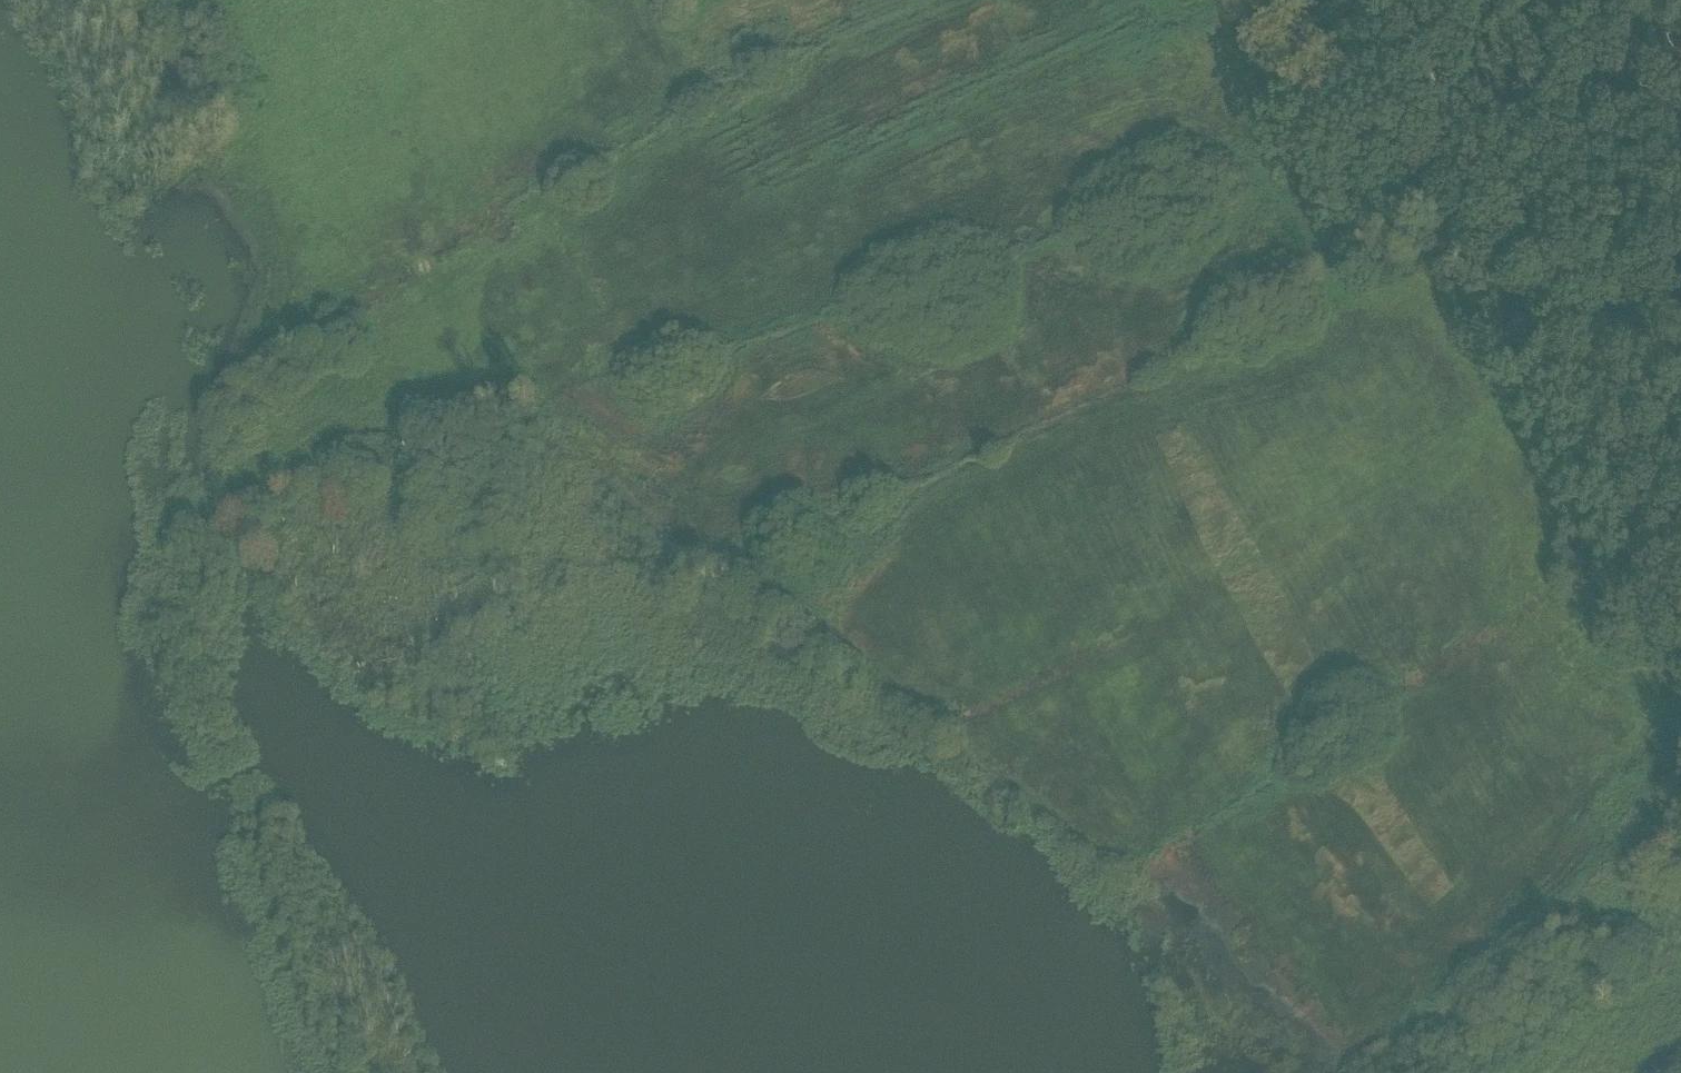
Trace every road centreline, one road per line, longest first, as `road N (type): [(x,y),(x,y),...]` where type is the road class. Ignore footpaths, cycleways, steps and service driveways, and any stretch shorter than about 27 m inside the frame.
road 1 (track): [(1680,542),(1396,0)]

